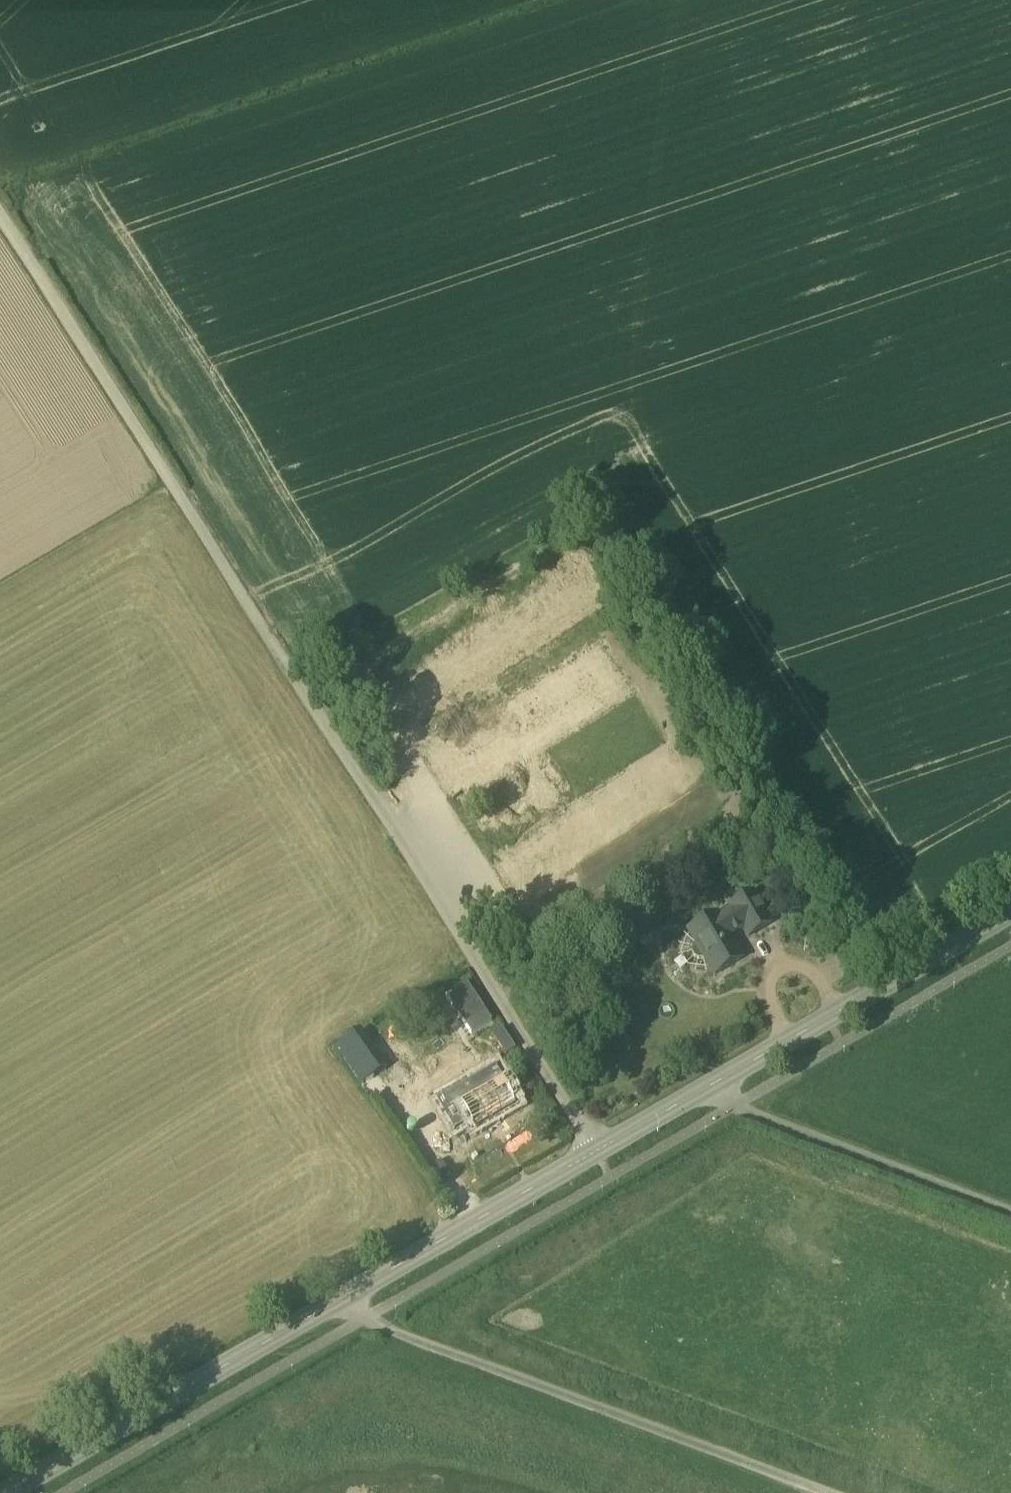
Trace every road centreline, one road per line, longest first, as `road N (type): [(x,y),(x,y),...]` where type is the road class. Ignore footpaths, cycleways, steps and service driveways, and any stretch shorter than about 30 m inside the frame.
road 1 (secondary): [(5,1492),(1010,912)]

